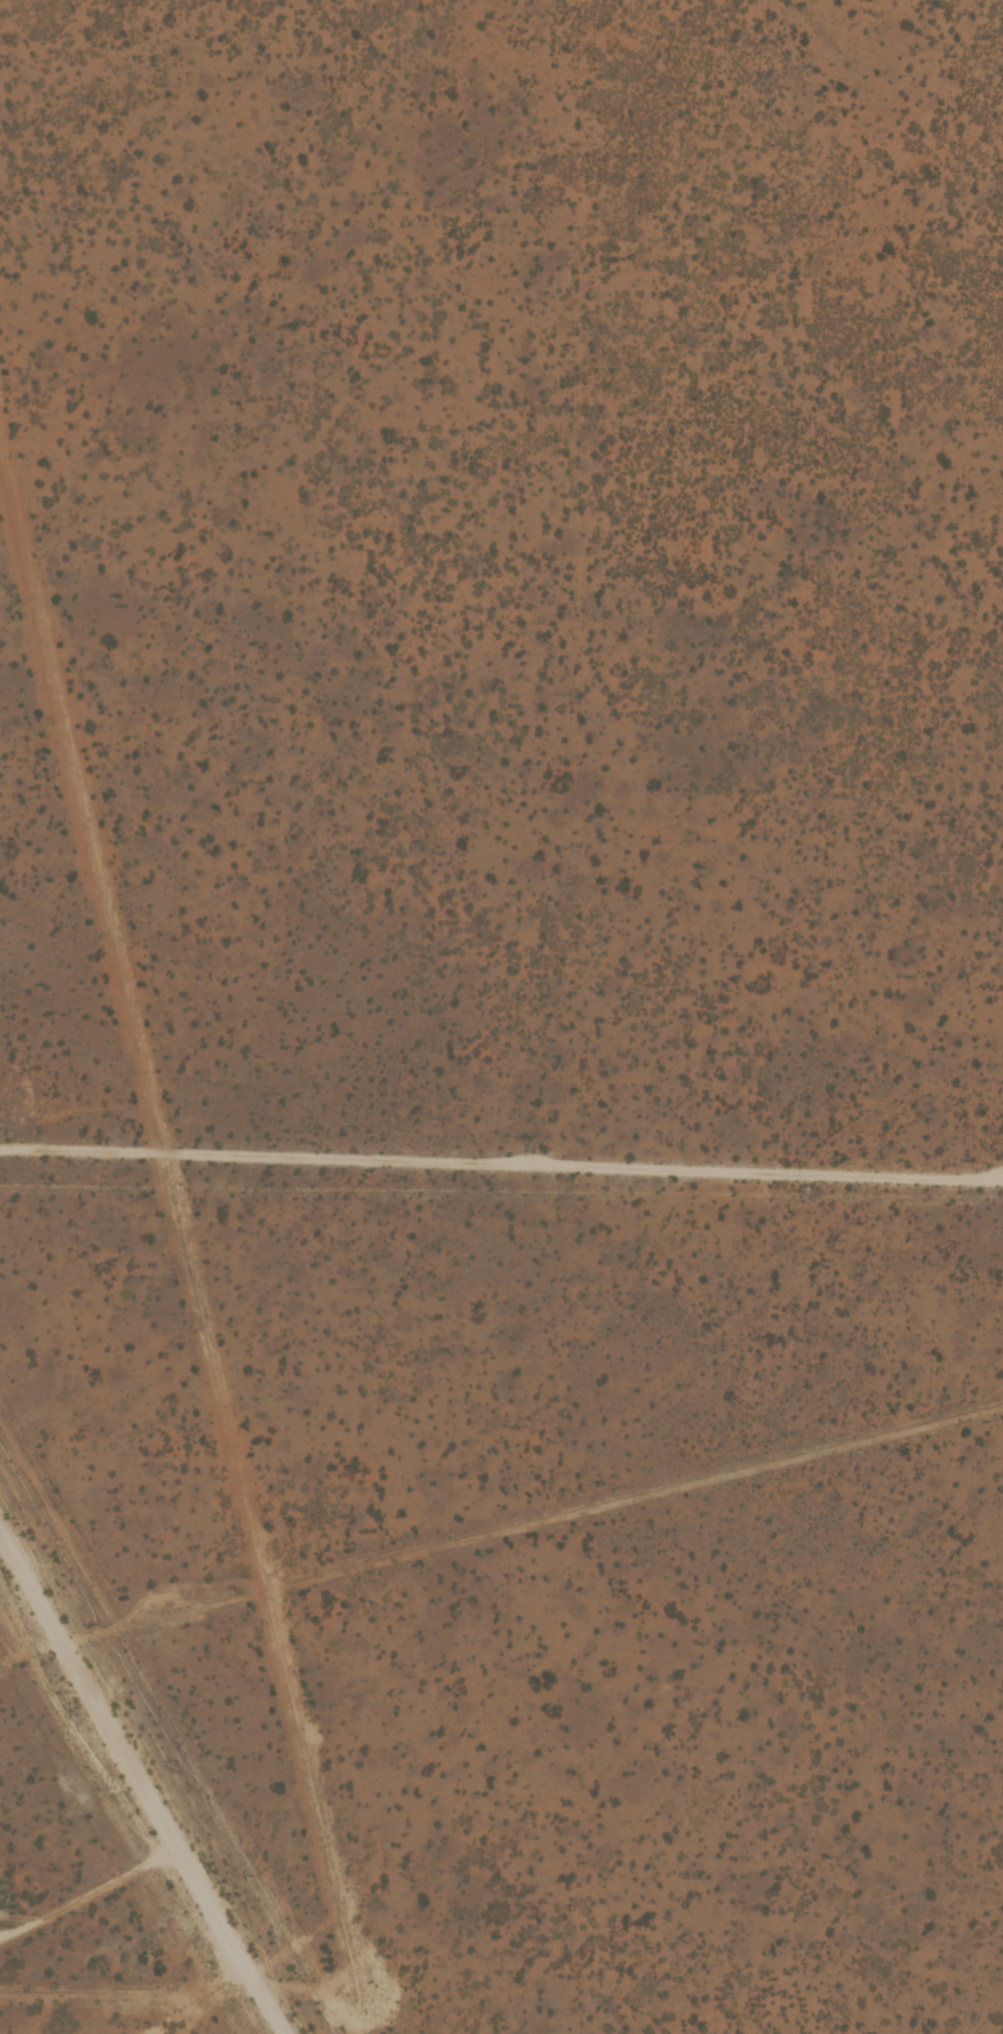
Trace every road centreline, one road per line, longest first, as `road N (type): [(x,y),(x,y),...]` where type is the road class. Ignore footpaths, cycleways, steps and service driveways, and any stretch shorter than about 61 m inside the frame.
road 1 (residential): [(0,1154),(1002,1174)]
road 2 (residential): [(285,2033),(0,1529)]

